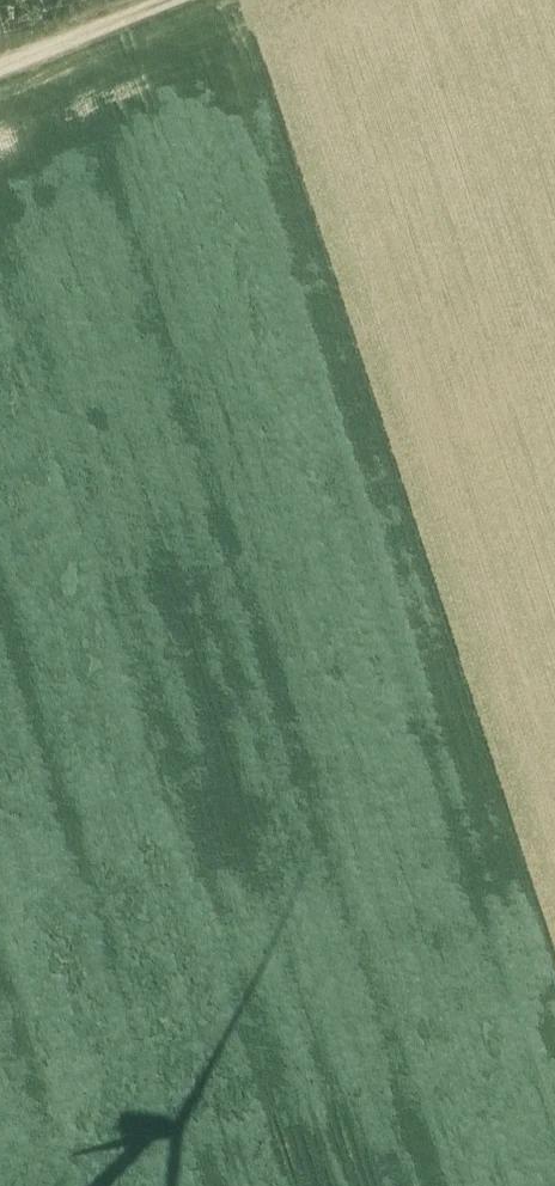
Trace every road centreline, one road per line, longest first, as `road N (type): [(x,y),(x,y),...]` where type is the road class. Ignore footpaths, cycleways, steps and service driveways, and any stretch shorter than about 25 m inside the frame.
road 1 (track): [(172,0),(0,69)]

